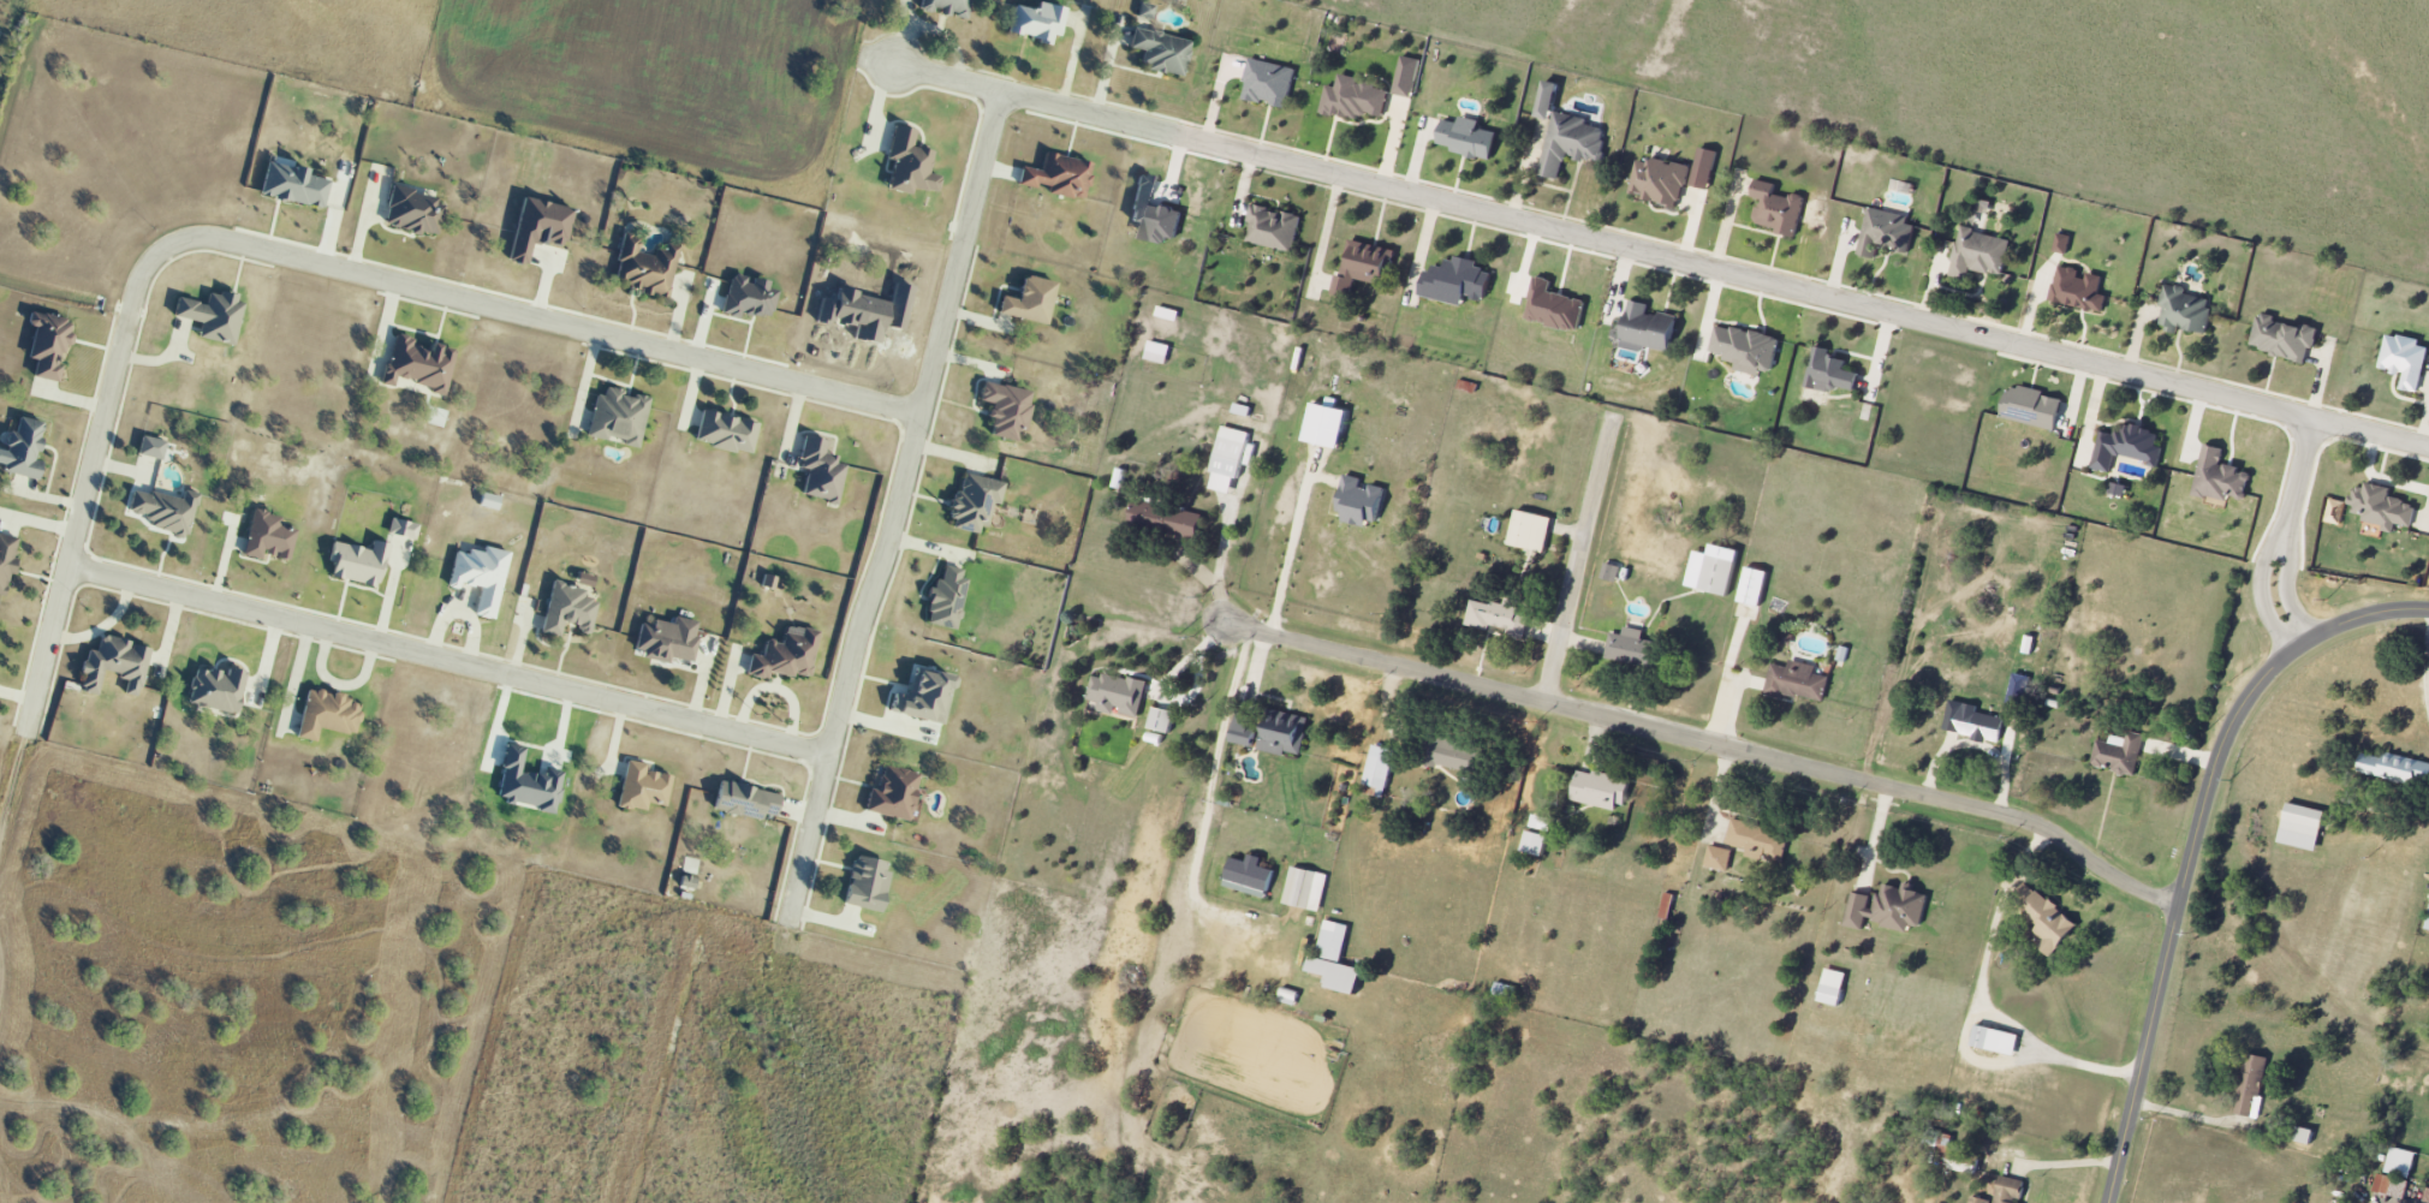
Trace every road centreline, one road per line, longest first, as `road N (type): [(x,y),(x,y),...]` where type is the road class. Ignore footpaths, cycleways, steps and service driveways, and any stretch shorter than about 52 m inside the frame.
road 1 (residential): [(895,65),(2428,448)]
road 2 (residential): [(2180,905),(2133,889),(2047,829),(2016,817),(1232,626)]
road 3 (residential): [(1002,93),(786,921)]
road 4 (residential): [(70,564),(827,757)]
road 5 (residential): [(178,258),(198,243),(249,243),(921,415)]
road 6 (residential): [(2110,1202),(2217,767),(2248,707),(2315,639),(2375,617),(2428,614)]
road 7 (residential): [(178,258),(131,308),(22,739)]
road 8 (residential): [(1547,704),(1615,417)]
road 9 (residential): [(2282,534),(2266,550),(2260,573),(2268,612),(2294,654)]

